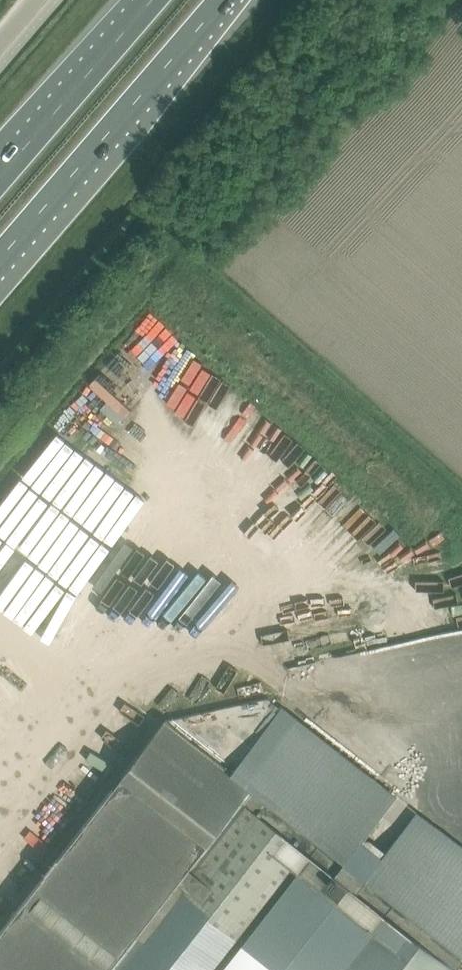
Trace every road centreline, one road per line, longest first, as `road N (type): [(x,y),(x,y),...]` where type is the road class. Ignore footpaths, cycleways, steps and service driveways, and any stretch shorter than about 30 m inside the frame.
road 1 (motorway): [(0,259),(223,0)]
road 2 (motorway): [(151,0),(0,175)]

